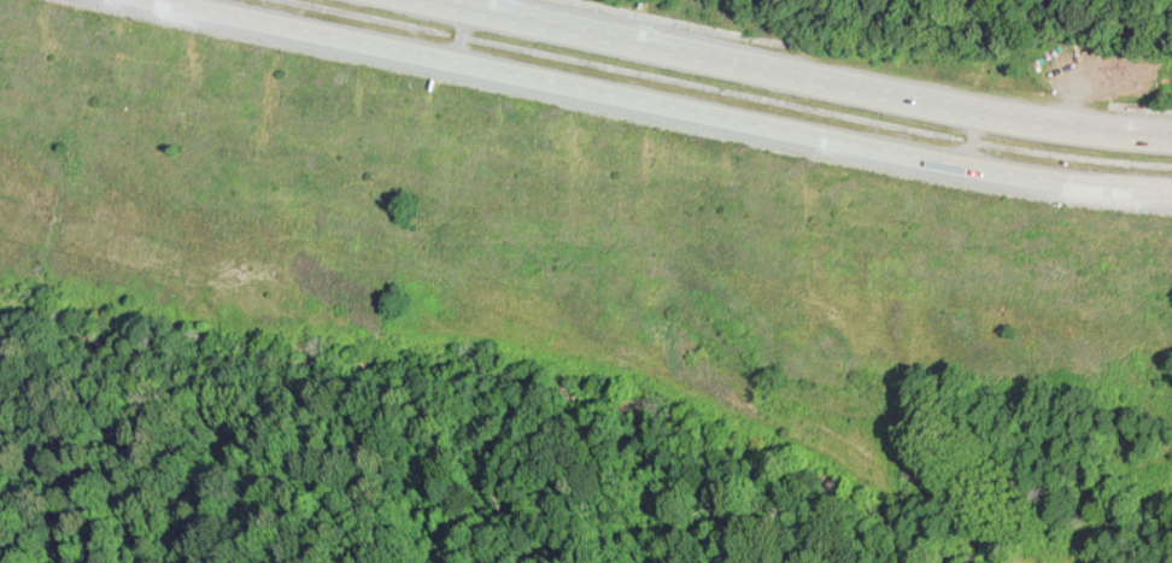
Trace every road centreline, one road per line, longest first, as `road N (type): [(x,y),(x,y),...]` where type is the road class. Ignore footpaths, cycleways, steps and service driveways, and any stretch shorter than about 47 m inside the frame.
road 1 (motorway): [(165,0),(901,154),(1171,193)]
road 2 (motorway): [(1171,137),(1024,130),(420,0)]

